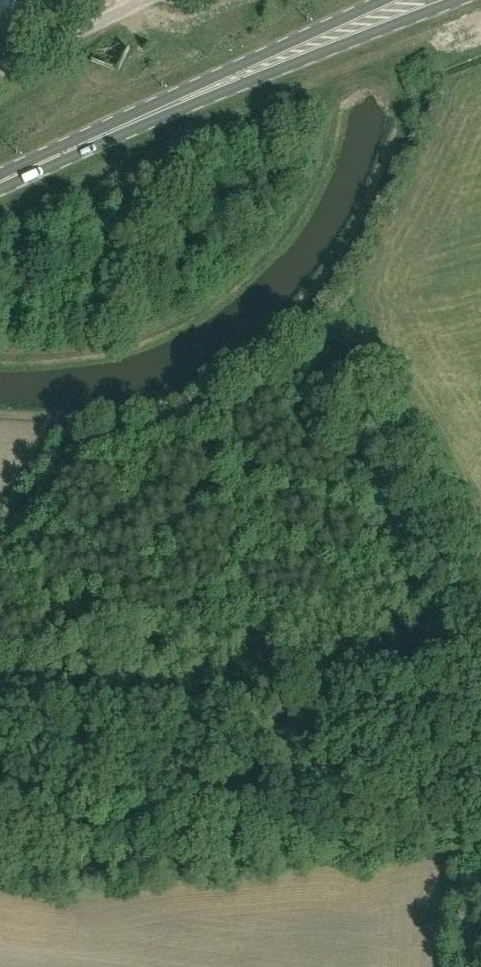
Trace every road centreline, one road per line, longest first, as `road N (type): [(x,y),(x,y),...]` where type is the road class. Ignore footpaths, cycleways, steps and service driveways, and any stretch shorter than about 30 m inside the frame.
road 1 (primary): [(212,87),(464,0)]
road 2 (primary): [(0,181),(212,87)]
road 3 (primary): [(384,0),(212,87)]
road 4 (unclassified): [(135,3),(0,70)]

